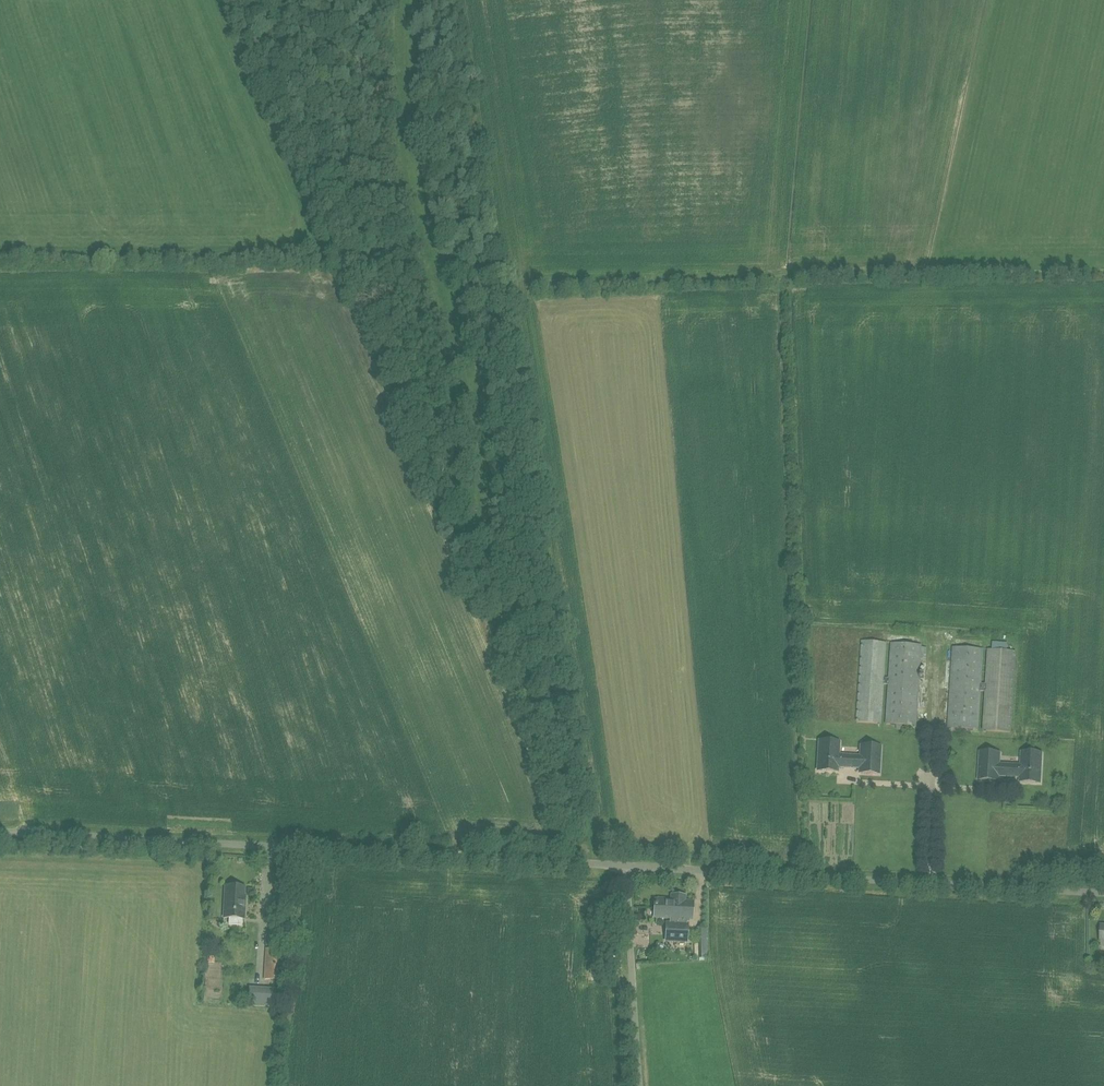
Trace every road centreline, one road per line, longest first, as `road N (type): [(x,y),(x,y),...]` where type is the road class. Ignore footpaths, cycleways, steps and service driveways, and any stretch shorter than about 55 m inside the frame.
road 1 (unclassified): [(625,866),(0,832)]
road 2 (unclassified): [(1103,892),(625,866)]
road 3 (unclassified): [(640,1085),(625,866)]

